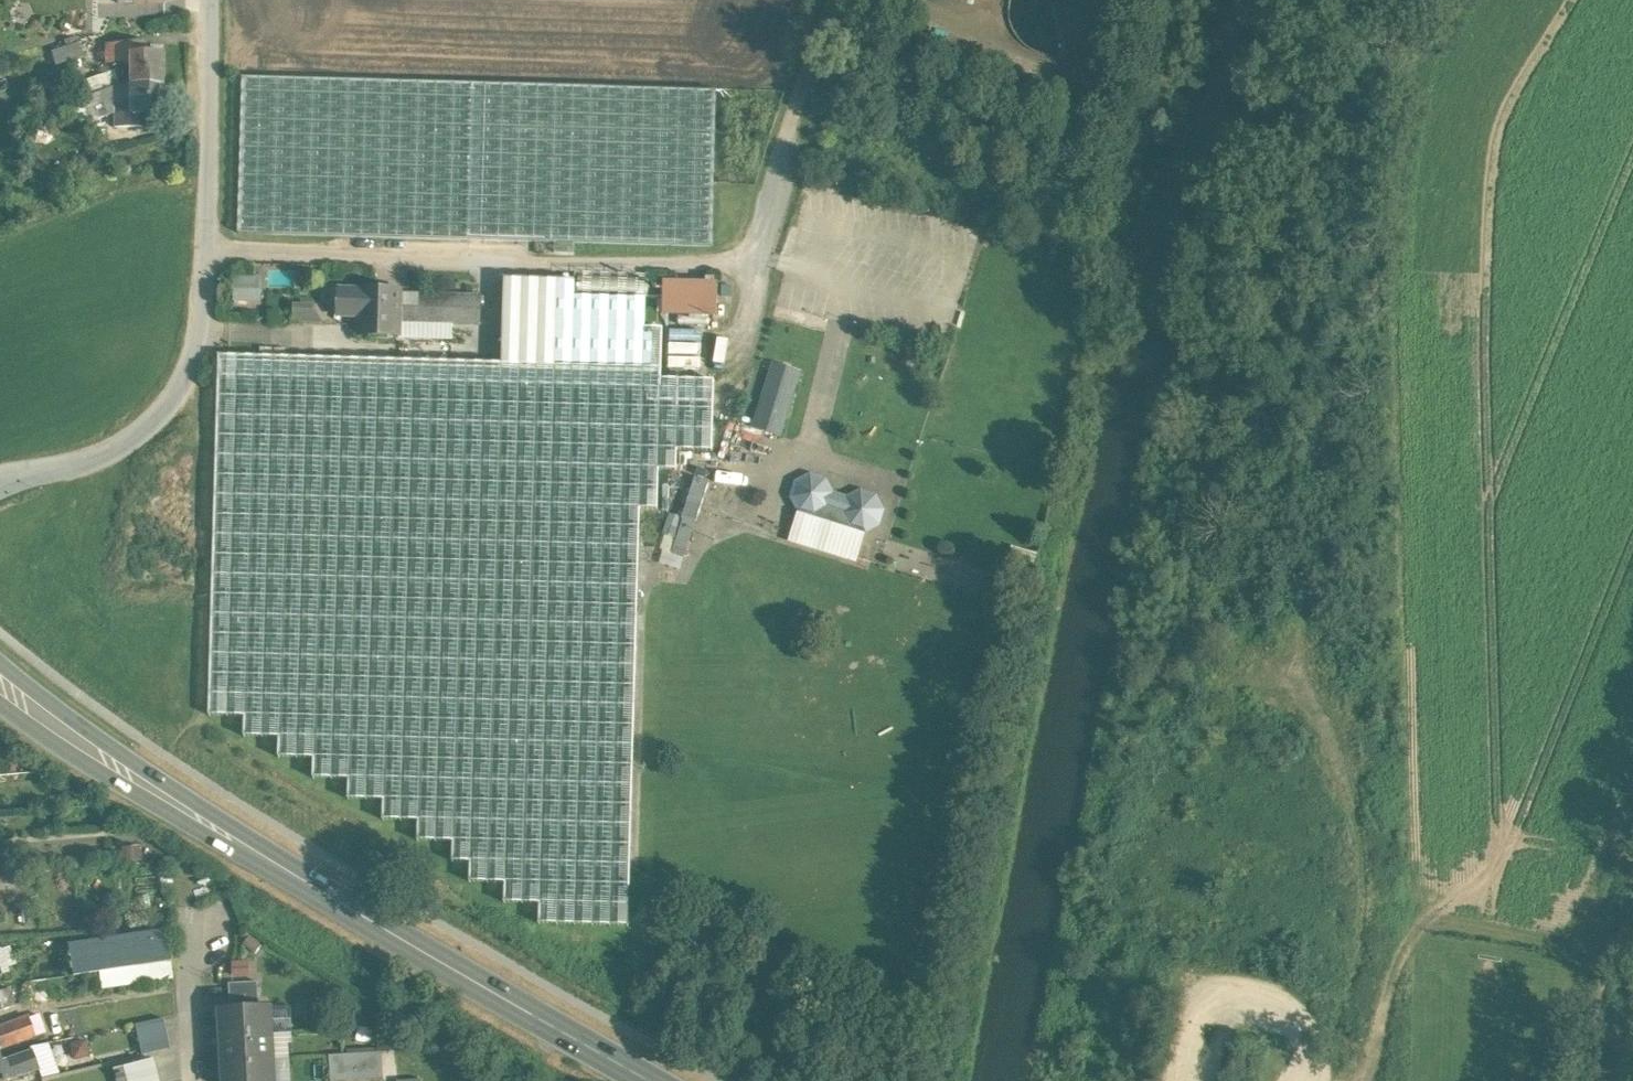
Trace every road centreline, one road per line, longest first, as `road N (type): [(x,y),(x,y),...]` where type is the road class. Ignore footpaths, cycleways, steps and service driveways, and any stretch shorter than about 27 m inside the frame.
road 1 (residential): [(17,489),(70,480),(134,453),(161,431),(194,377),(210,312),(214,0)]
road 2 (primary): [(125,782),(632,1080)]
road 3 (track): [(766,275),(785,156),(841,0)]
road 4 (primary): [(125,782),(0,672)]
road 5 (residential): [(196,1080),(190,1010),(197,931)]
road 6 (primary): [(0,713),(41,744),(125,782)]

